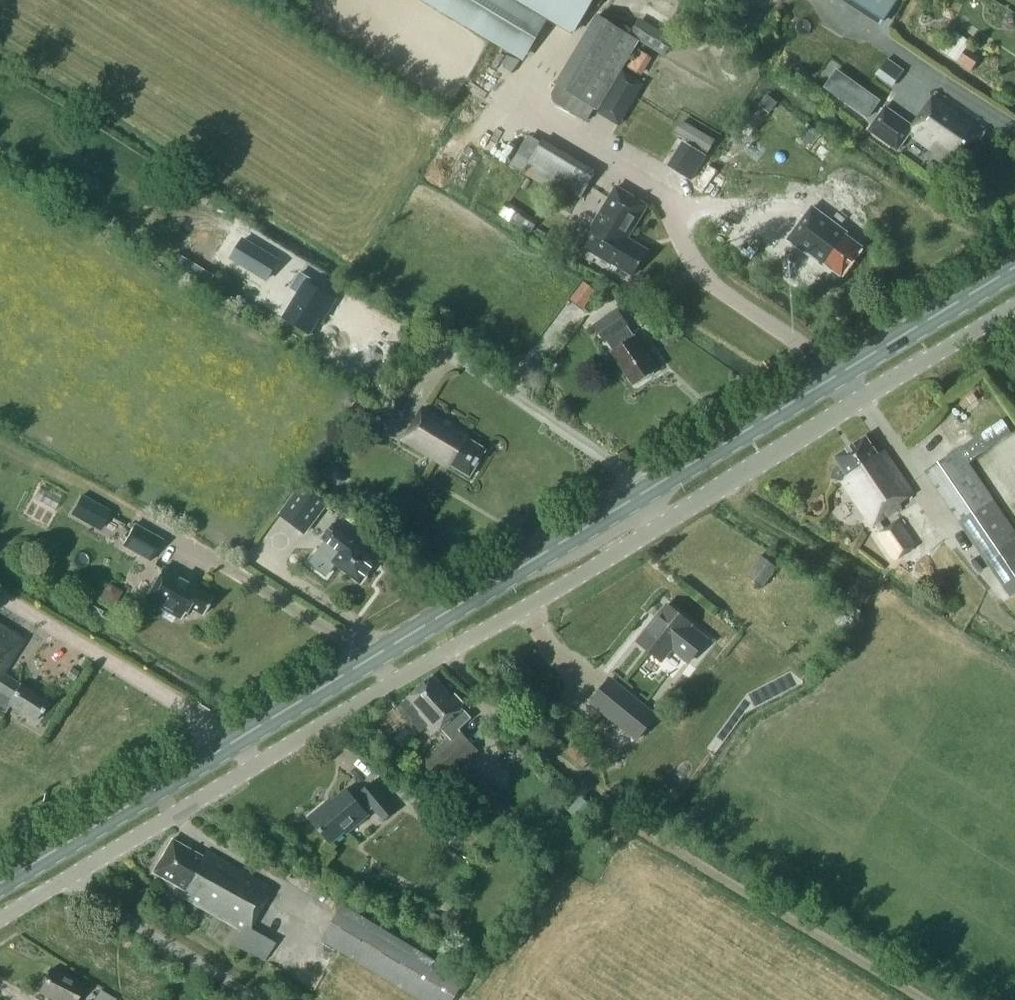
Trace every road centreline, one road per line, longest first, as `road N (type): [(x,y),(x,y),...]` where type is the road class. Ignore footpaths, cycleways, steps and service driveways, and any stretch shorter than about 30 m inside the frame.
road 1 (primary): [(0,882),(1014,267)]
road 2 (unclassified): [(0,919),(1014,305)]
road 3 (track): [(67,879),(258,999)]

